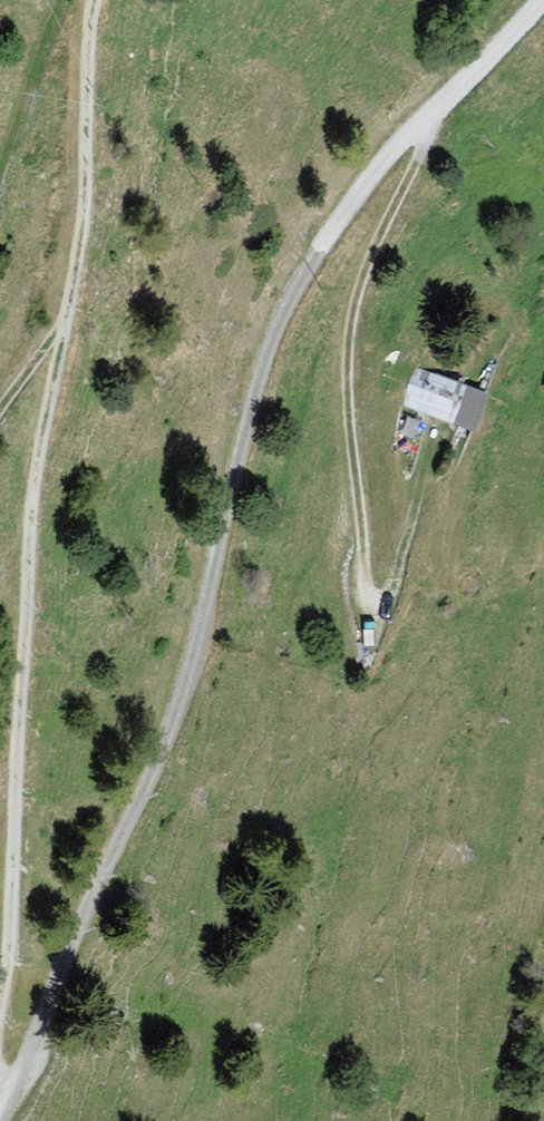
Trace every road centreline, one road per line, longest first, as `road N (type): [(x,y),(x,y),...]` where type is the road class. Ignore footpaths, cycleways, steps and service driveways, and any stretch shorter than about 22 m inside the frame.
road 1 (unclassified): [(11,1078),(31,1063),(73,939),(178,708),(252,407),(284,315),(329,233),(387,157),(541,0)]
road 2 (unclassified): [(0,1018),(31,513),(85,194),(94,0)]
road 3 (track): [(426,453),(396,581),(379,604),(367,592),(364,567),(349,343),(366,267),(423,144),(418,125)]

